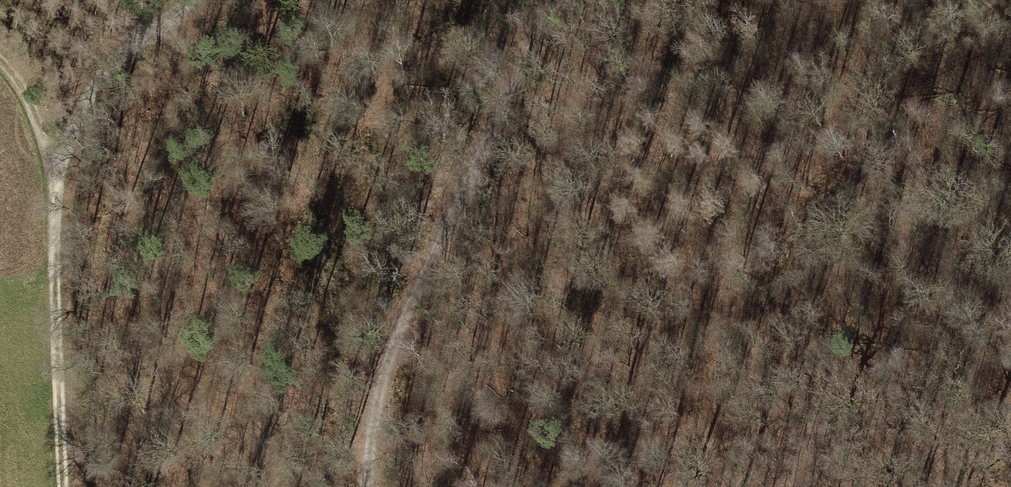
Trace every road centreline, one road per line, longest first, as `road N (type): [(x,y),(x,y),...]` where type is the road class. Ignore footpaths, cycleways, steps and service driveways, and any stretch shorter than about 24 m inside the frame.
road 1 (track): [(63,486),(53,148),(98,81),(198,0)]
road 2 (track): [(369,486),(377,396),(555,0)]
road 3 (track): [(861,486),(793,312),(756,135),(742,0)]
road 4 (track): [(944,316),(933,203),(954,0)]
road 5 (track): [(926,486),(944,316),(1010,239)]

